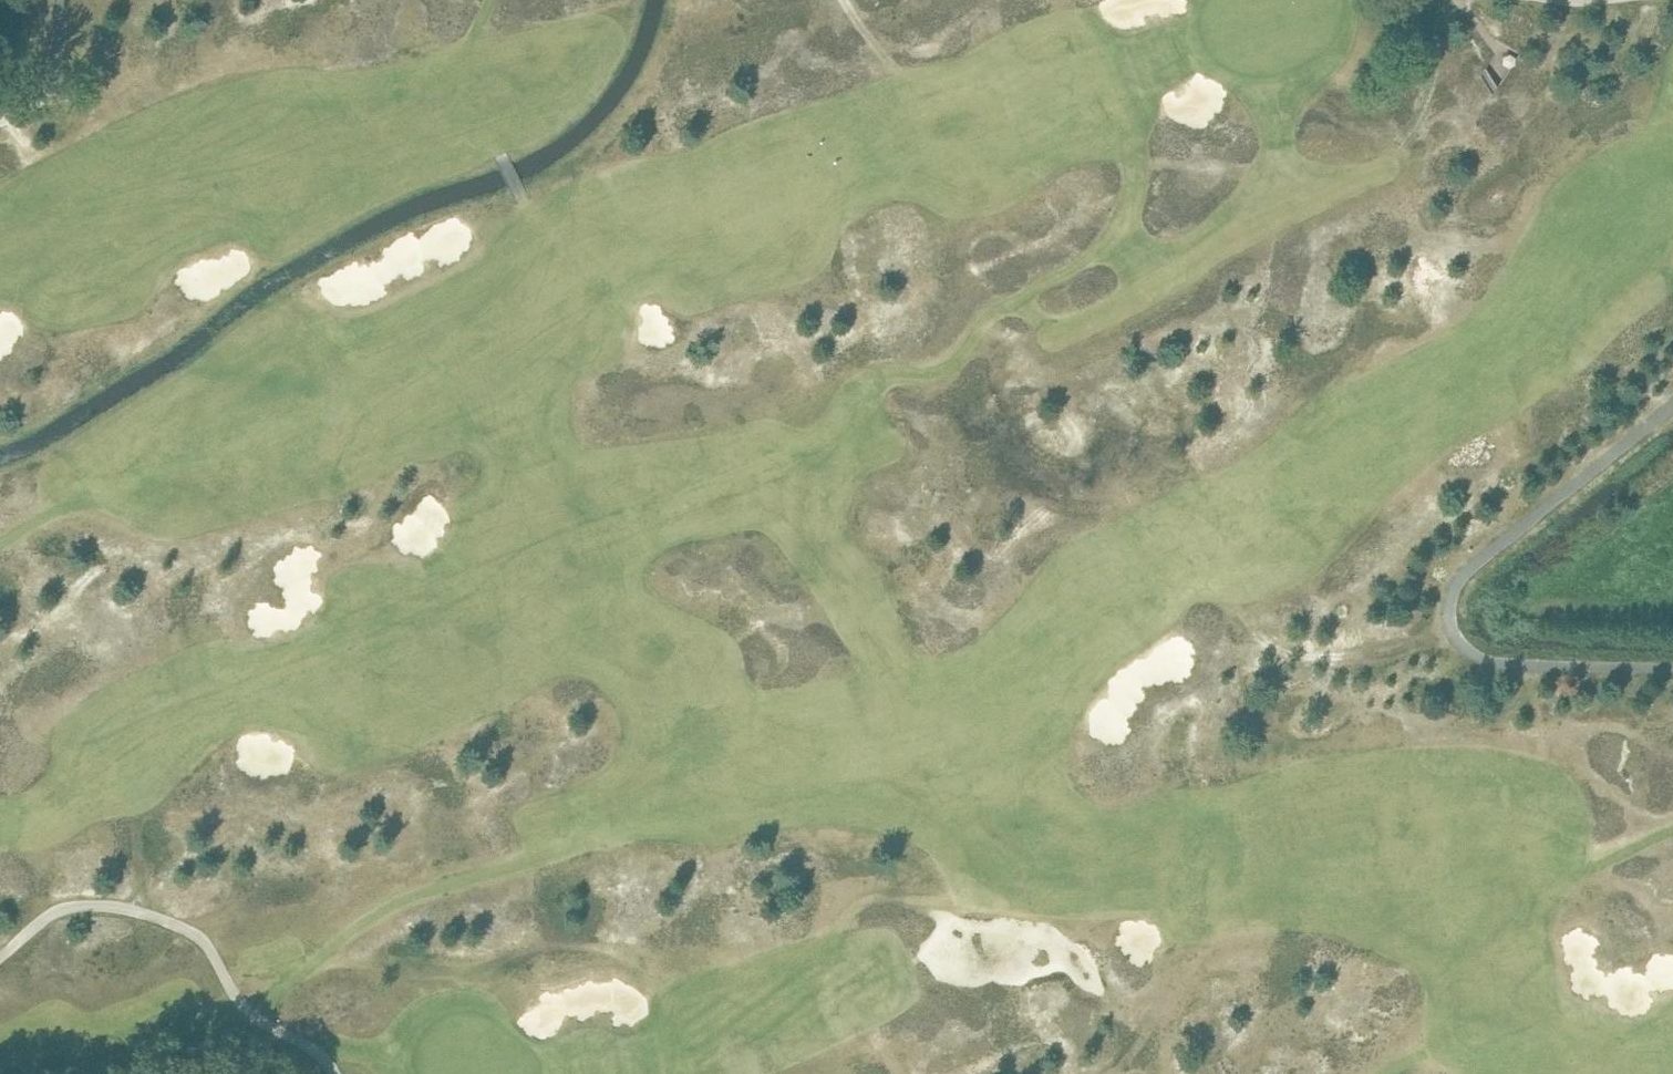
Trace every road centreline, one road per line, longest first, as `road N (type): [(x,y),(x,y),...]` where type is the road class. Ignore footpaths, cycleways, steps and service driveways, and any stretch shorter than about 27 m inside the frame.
road 1 (track): [(115,1073),(178,1054),(229,1055),(270,1073)]

